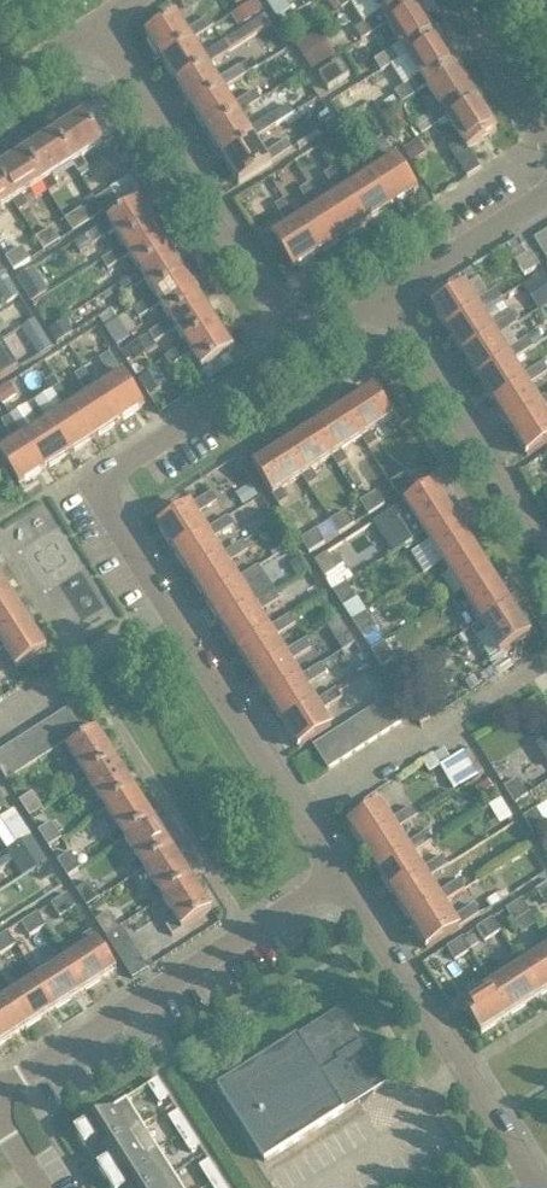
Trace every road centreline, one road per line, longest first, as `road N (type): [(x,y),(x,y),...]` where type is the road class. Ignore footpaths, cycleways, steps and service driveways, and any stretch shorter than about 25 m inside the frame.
road 1 (residential): [(332,877),(88,491),(300,362)]
road 2 (residential): [(300,362),(99,25)]
road 3 (residential): [(0,1082),(332,877)]
road 4 (residential): [(534,1187),(332,877)]
road 5 (residential): [(546,562),(391,308)]
road 6 (residential): [(391,308),(546,202)]
road 7 (residential): [(546,141),(459,0)]

